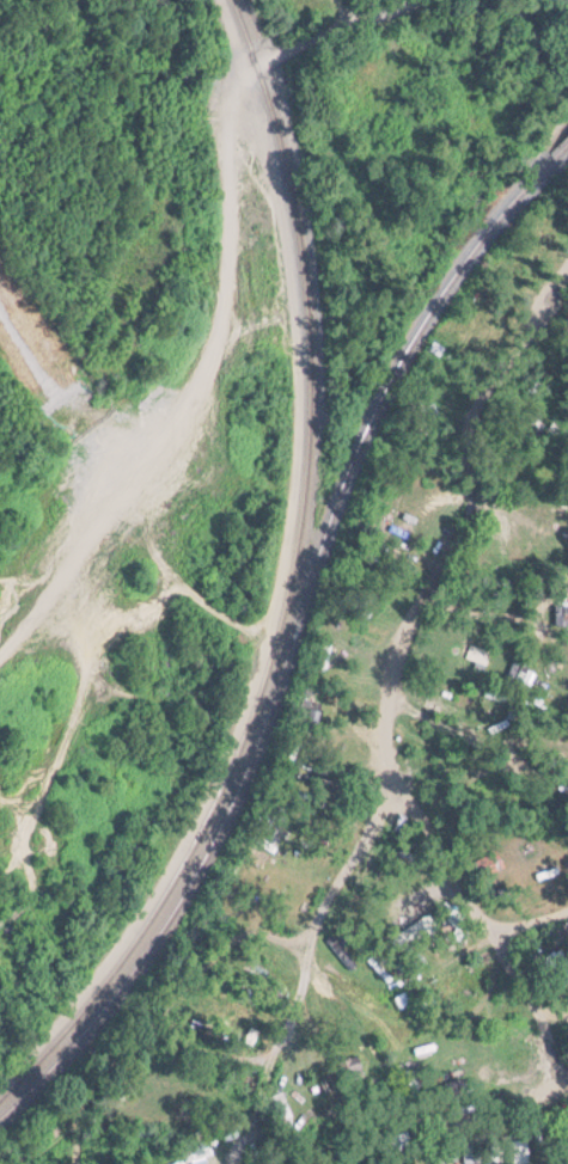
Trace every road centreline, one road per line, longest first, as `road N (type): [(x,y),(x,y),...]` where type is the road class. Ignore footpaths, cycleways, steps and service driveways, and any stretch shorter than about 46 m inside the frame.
road 1 (track): [(257,60),(191,109),(195,216),(177,324),(121,484),(0,652)]
road 2 (residential): [(411,0),(257,60)]

